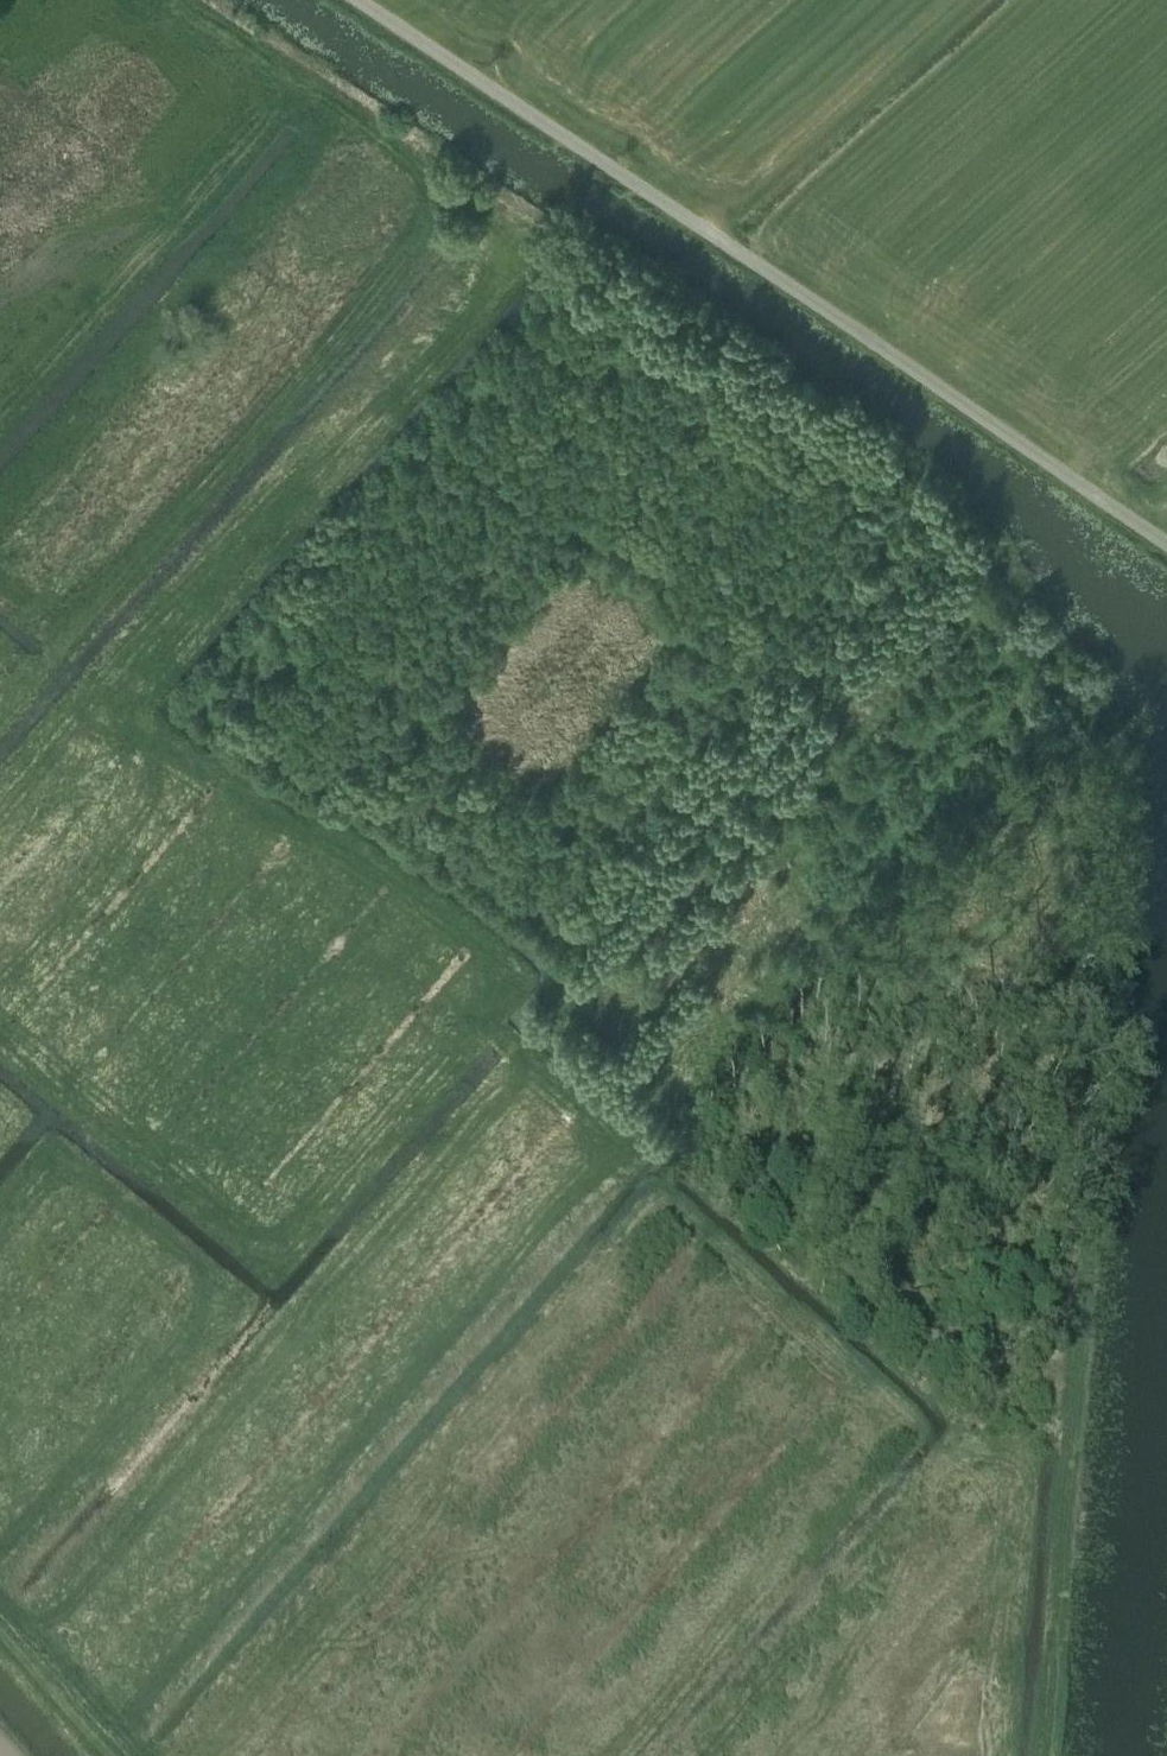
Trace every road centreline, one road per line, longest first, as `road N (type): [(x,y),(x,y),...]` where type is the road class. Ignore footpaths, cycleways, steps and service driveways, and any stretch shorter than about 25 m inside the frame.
road 1 (unclassified): [(1166,543),(357,0)]

